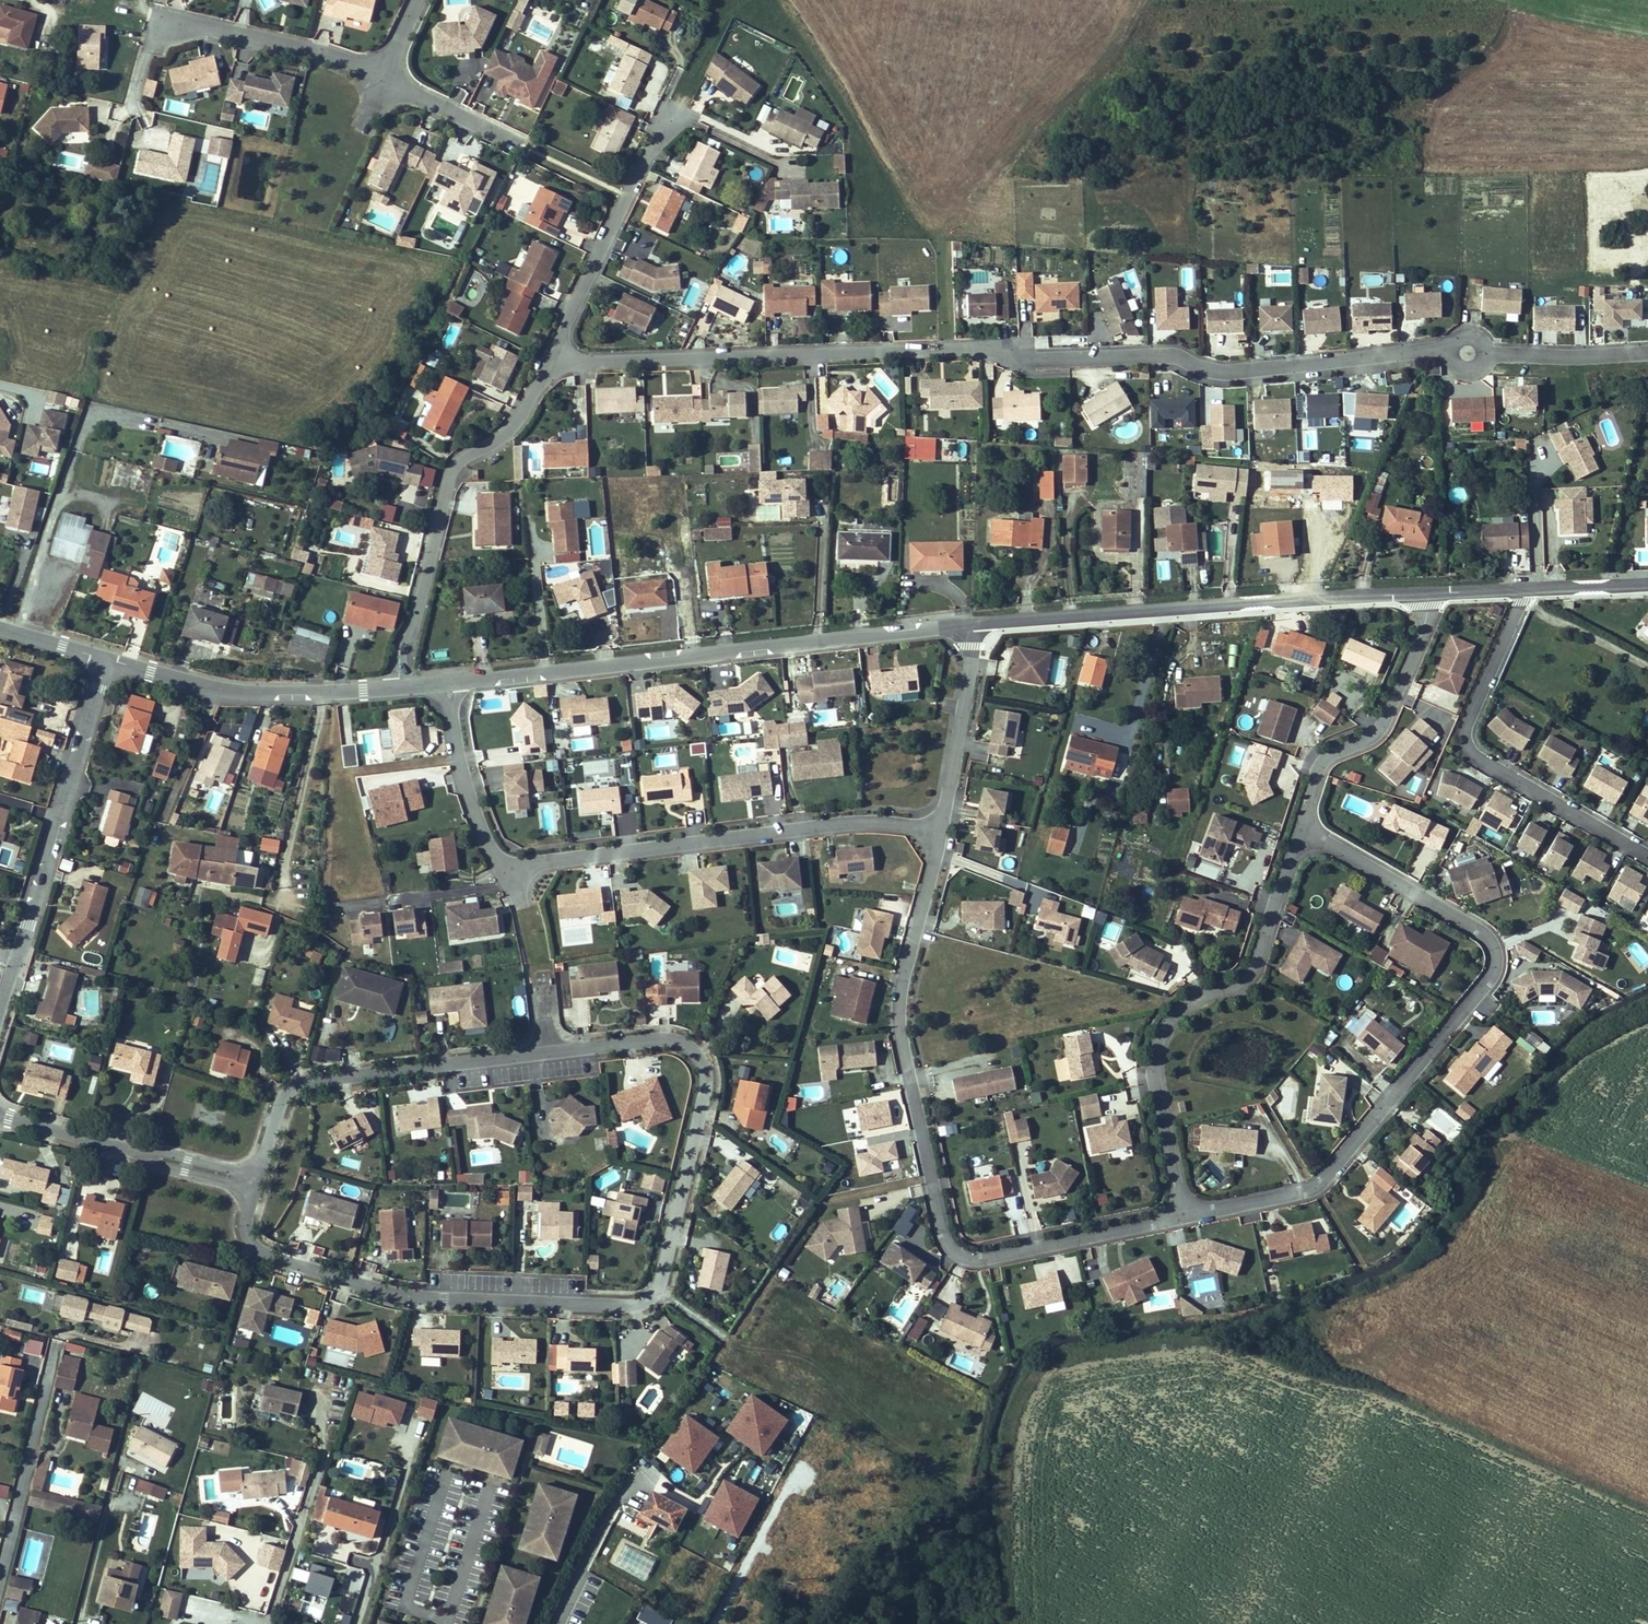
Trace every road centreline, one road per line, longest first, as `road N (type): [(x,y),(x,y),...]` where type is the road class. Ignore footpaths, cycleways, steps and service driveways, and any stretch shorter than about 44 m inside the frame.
road 1 (residential): [(552,360),(986,354),(1028,367),(1176,359),(1212,372),(1248,372),(1441,349),(1576,358),(1647,353)]
road 2 (residential): [(552,1049),(649,1036),(686,1039),(705,1056),(706,1094),(649,1299),(415,1293),(318,1267),(264,1250),(250,1221),(258,1181)]
road 3 (residential): [(939,826),(900,1030),(942,1233),(967,1259),(1186,1214)]
road 4 (residential): [(1186,1214),(1314,1187),(1497,962),(1496,942),(1482,926),(1304,827)]
road 5 (unclassified): [(975,620),(451,680)]
road 6 (unclassified): [(1428,588),(975,620)]
road 7 (residential): [(1304,827),(1251,975),(1217,985),(1163,1025),(1156,1061),(1186,1214)]
road 8 (residential): [(502,865),(865,819),(939,826)]
road 9 (residential): [(1647,860),(1472,760),(1460,740),(1531,586)]
road 10 (residential): [(552,360),(512,426),(456,461),(412,633),(400,651),(399,683)]
road 11 (residential): [(258,1181),(285,1092),(324,1079),(552,1049)]
road 12 (residential): [(107,659),(18,955)]
road 13 (residential): [(1428,588),(1419,643),(1380,730),(1316,772),(1304,827)]
road 14 (residential): [(669,113),(552,360)]
road 15 (residential): [(258,1181),(0,1111)]
road 16 (residential): [(0,1579),(57,1340)]
road 17 (residential): [(174,19),(325,51),(387,82)]
road 18 (unclassified): [(319,690),(244,691),(107,659)]
road 19 (residential): [(975,620),(939,826)]
road 20 (residential): [(502,865),(528,907),(552,1049)]
road 21 (residential): [(451,680),(457,740),(502,865)]
road 22 (residential): [(283,874),(319,690)]
road 23 (residential): [(517,143),(387,82)]

